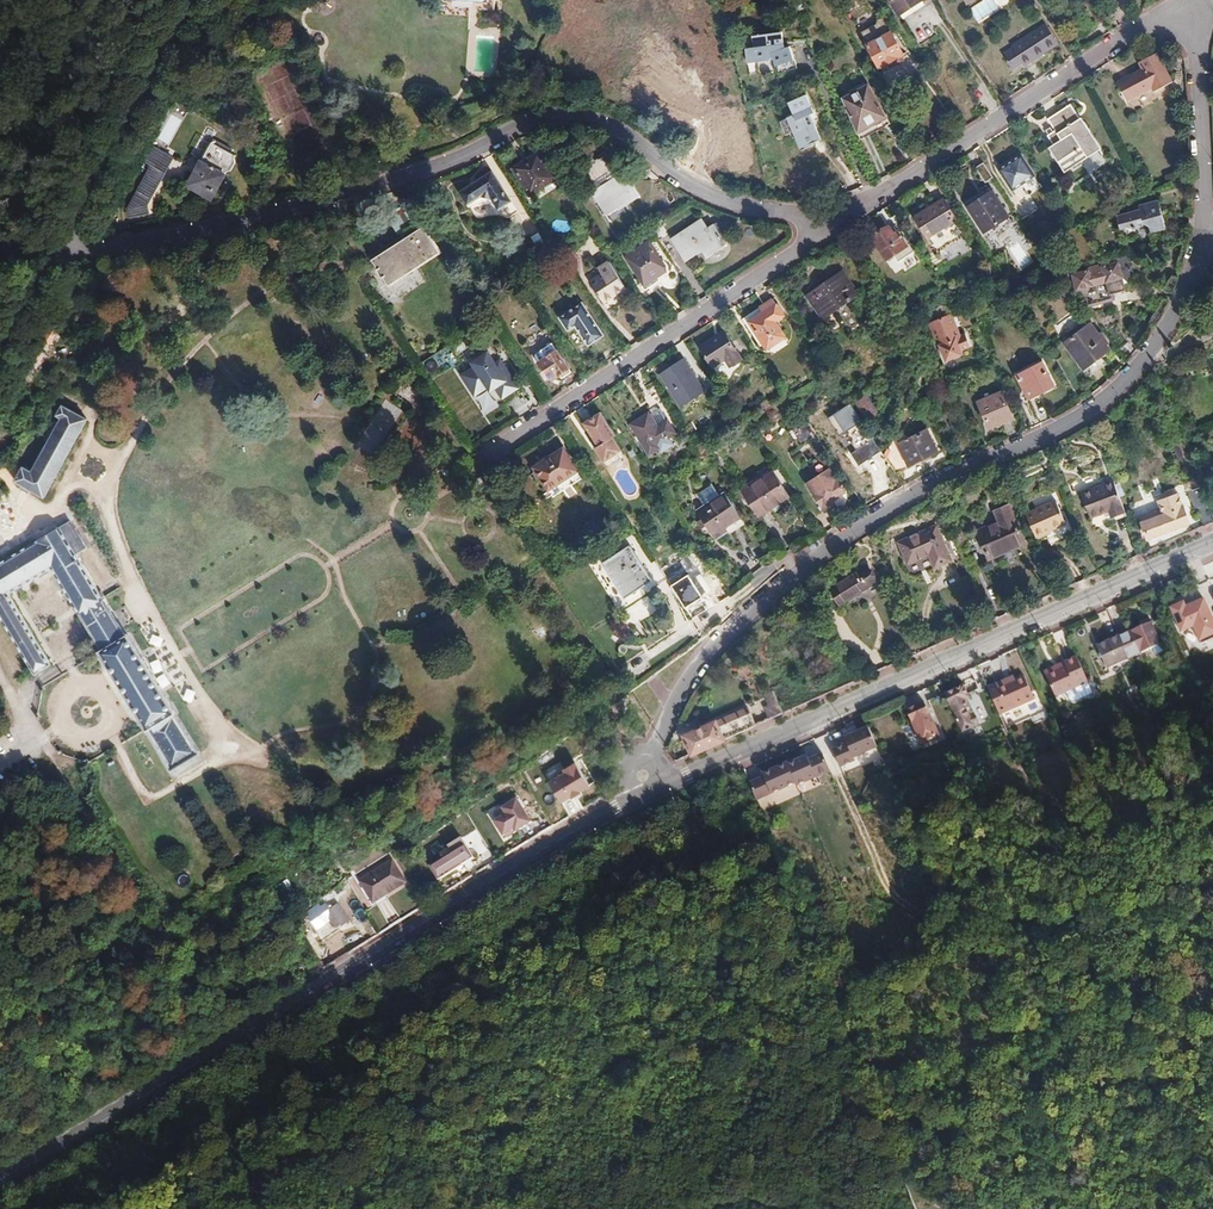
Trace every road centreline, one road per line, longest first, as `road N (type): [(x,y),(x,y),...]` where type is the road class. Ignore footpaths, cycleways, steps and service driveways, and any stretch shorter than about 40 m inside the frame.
road 1 (residential): [(50,245),(78,252),(250,219),(411,174),(509,130),(562,117),(612,129),(721,201),(846,219)]
road 2 (residential): [(659,790),(649,763),(655,737),(725,633),(879,512),(1073,418),(1111,390),(1167,326),(1203,239)]
road 3 (secondary): [(0,1185),(490,881),(659,790)]
road 4 (secondary): [(659,790),(1212,542)]
road 5 (residential): [(483,455),(846,219)]
road 6 (residential): [(846,219),(1176,5)]
road 7 (unclassified): [(186,0),(50,245)]
road 8 (residential): [(1203,239),(1195,55),(1176,5)]

